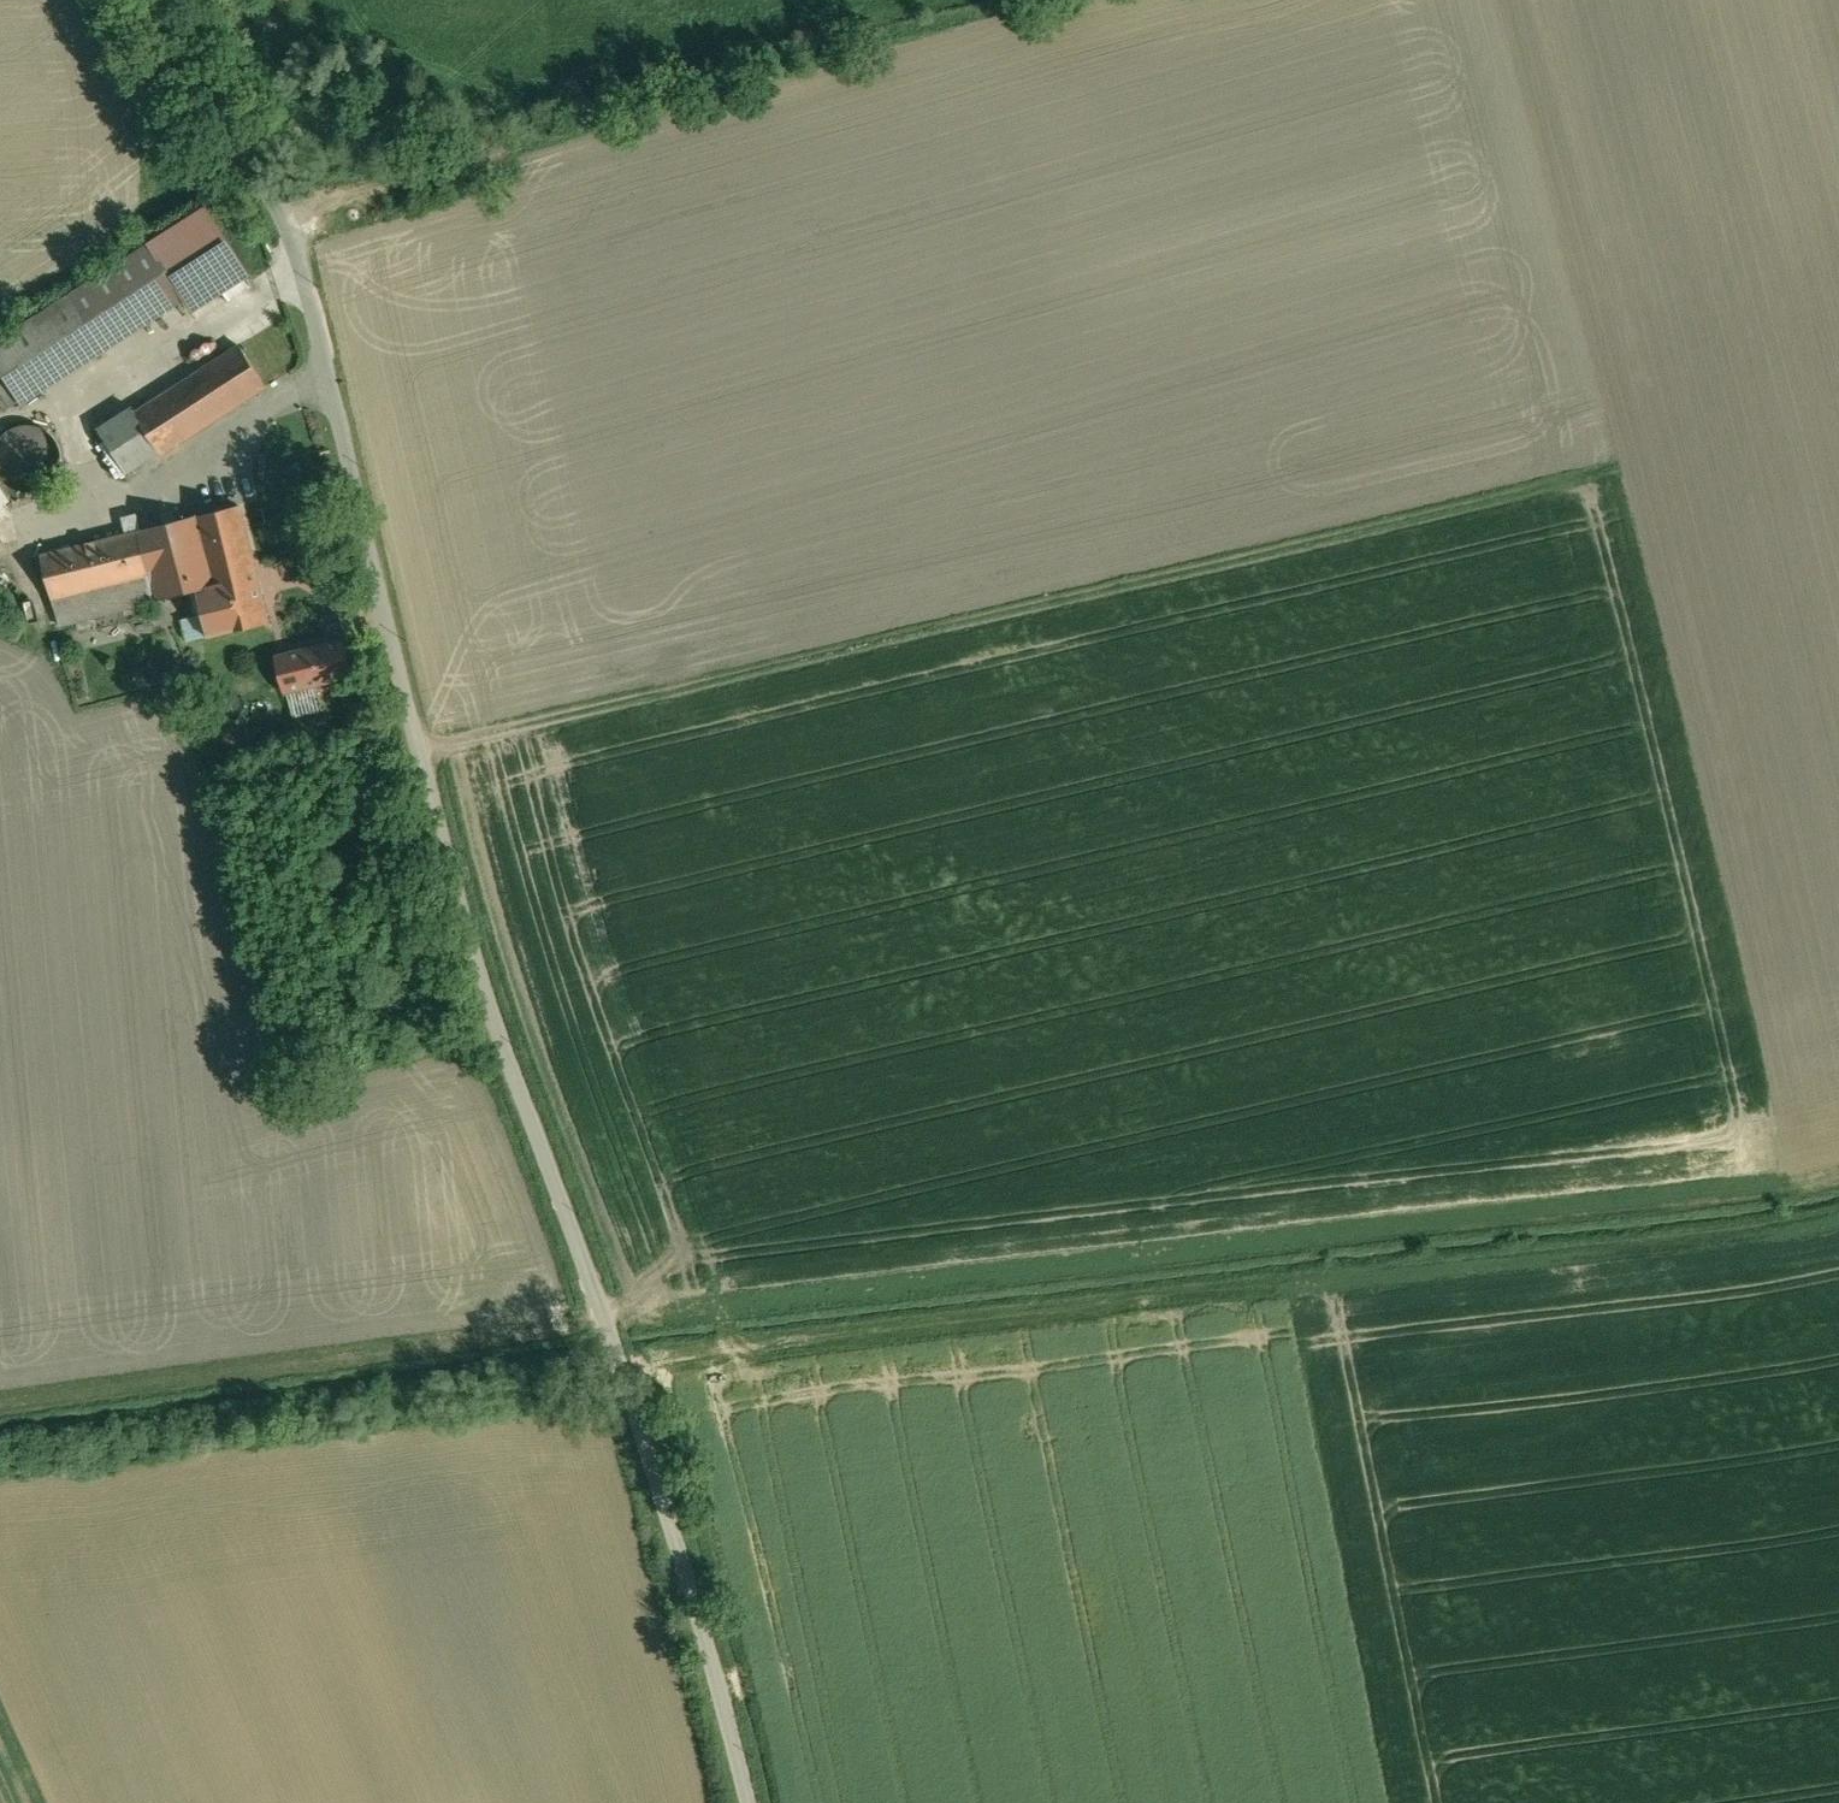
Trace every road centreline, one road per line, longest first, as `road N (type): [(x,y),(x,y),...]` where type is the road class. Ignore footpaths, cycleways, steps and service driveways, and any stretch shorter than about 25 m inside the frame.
road 1 (unclassified): [(149,0),(277,206),(480,976),(610,1325),(748,1802)]

